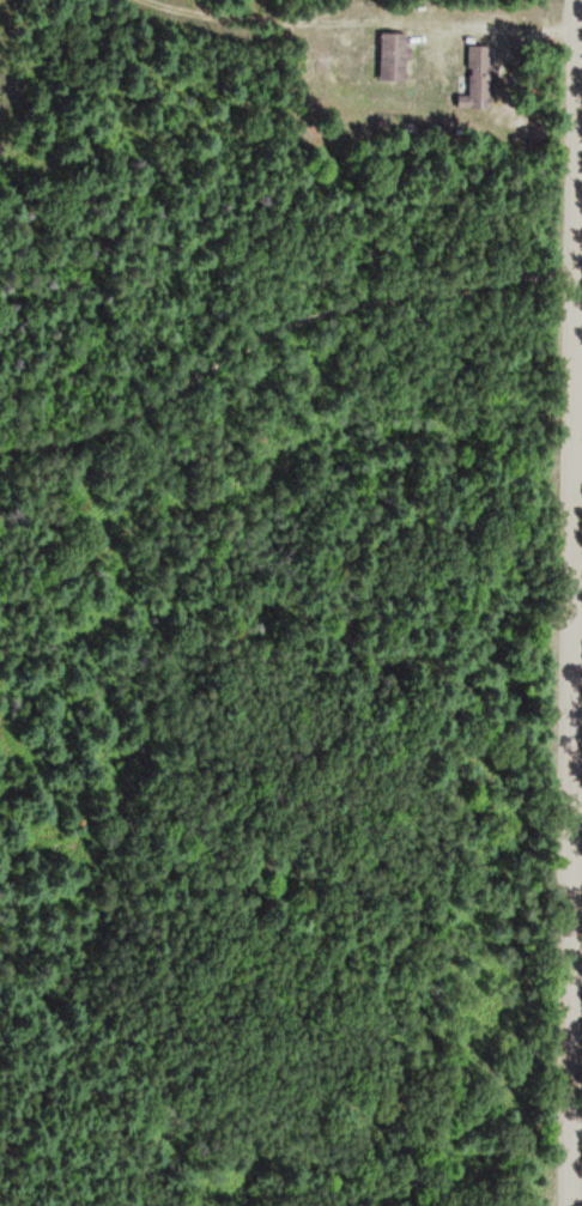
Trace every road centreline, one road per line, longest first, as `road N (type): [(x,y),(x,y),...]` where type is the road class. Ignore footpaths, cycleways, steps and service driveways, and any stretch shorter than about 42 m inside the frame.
road 1 (track): [(0,444),(56,444),(299,319),(363,301),(576,272)]
road 2 (residential): [(575,854),(576,272)]
road 3 (residential): [(567,1205),(575,854)]
road 4 (residential): [(576,272),(578,0)]

